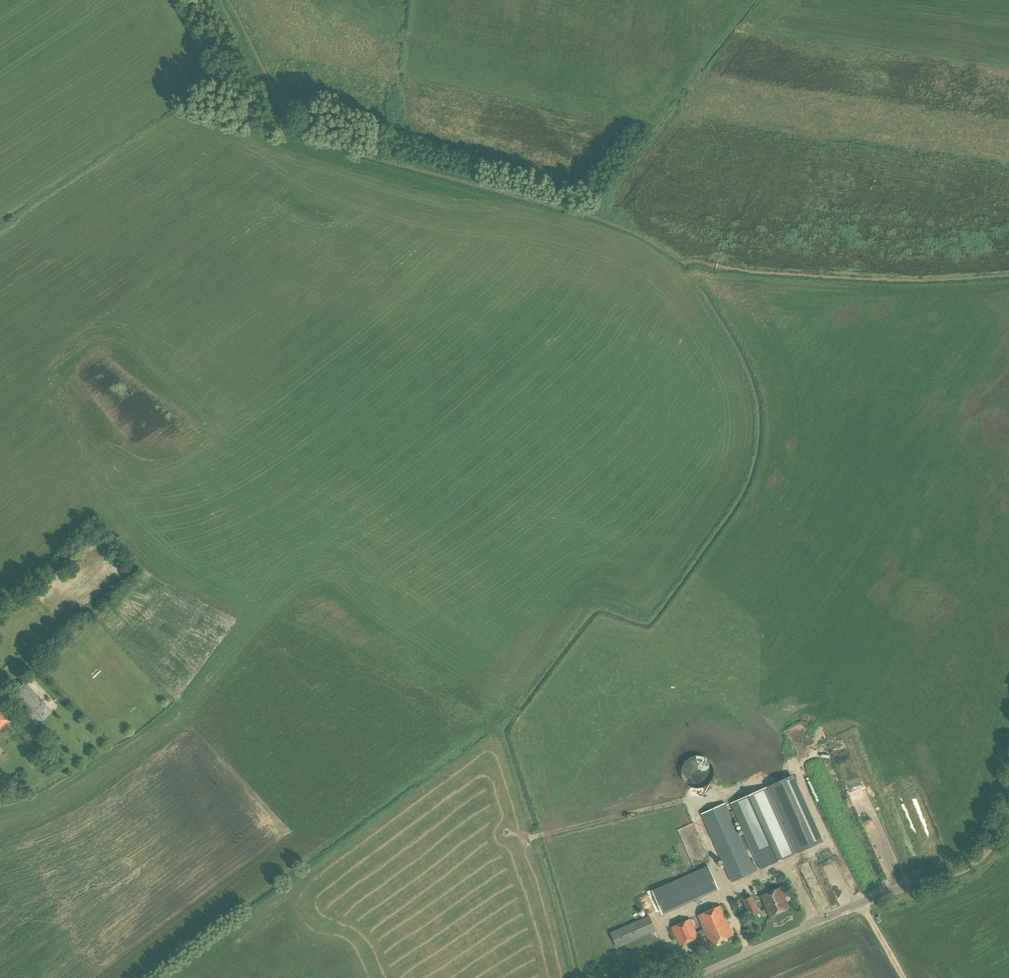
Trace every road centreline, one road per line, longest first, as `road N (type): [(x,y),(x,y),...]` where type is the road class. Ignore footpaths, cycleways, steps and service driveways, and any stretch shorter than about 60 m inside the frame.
road 1 (unclassified): [(685,977),(971,867),(991,846),(1008,797)]

